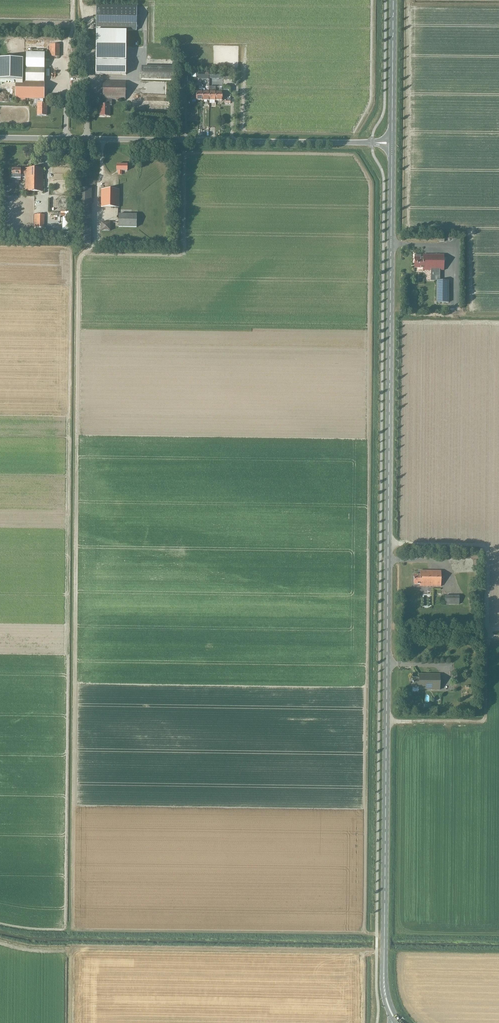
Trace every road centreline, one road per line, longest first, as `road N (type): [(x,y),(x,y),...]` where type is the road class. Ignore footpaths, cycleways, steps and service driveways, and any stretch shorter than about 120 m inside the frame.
road 1 (secondary): [(384,972),(392,147)]
road 2 (unclassified): [(0,138),(375,143)]
road 3 (secondary): [(392,139),(393,0)]

